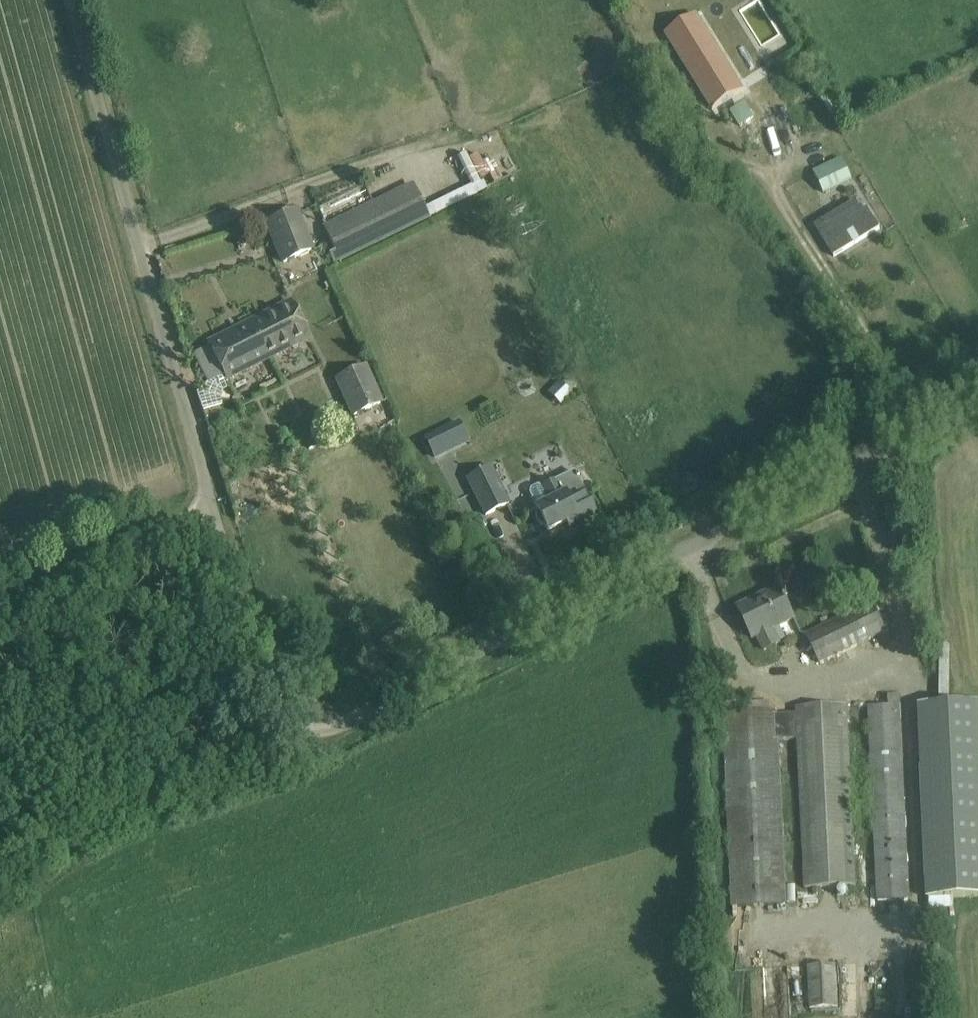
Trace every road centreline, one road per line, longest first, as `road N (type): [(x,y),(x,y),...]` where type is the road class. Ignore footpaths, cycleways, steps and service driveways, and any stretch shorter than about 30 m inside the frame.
road 1 (unclassified): [(213,513),(263,679),(278,709),(317,726),(345,721),(977,406)]
road 2 (unclassified): [(213,513),(69,0)]
road 3 (unclassified): [(0,611),(213,513)]

